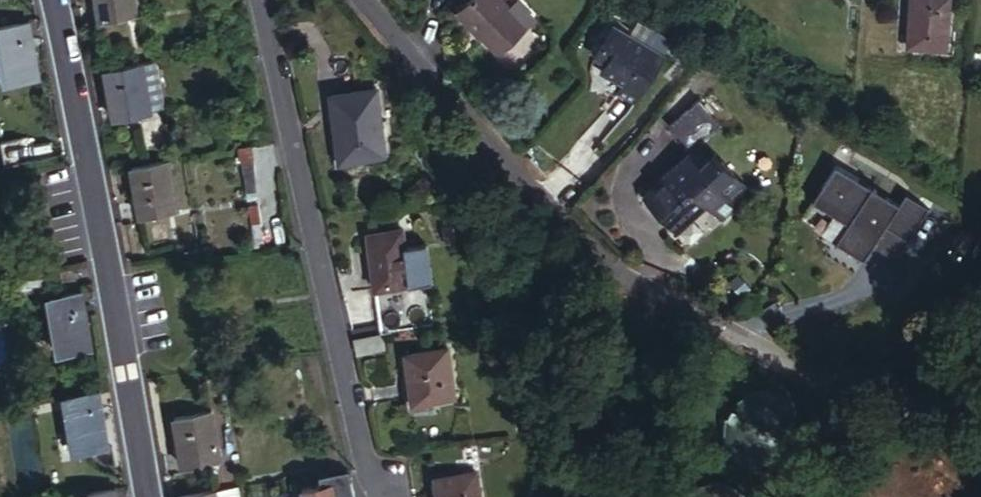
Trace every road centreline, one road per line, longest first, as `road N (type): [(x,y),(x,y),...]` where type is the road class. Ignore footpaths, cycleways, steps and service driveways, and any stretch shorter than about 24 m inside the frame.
road 1 (unclassified): [(980,468),(885,406),(650,290),(505,164),(365,0)]
road 2 (residential): [(260,0),(369,496)]
road 3 (residential): [(149,496),(54,0)]
road 4 (track): [(598,496),(598,445),(650,290)]

